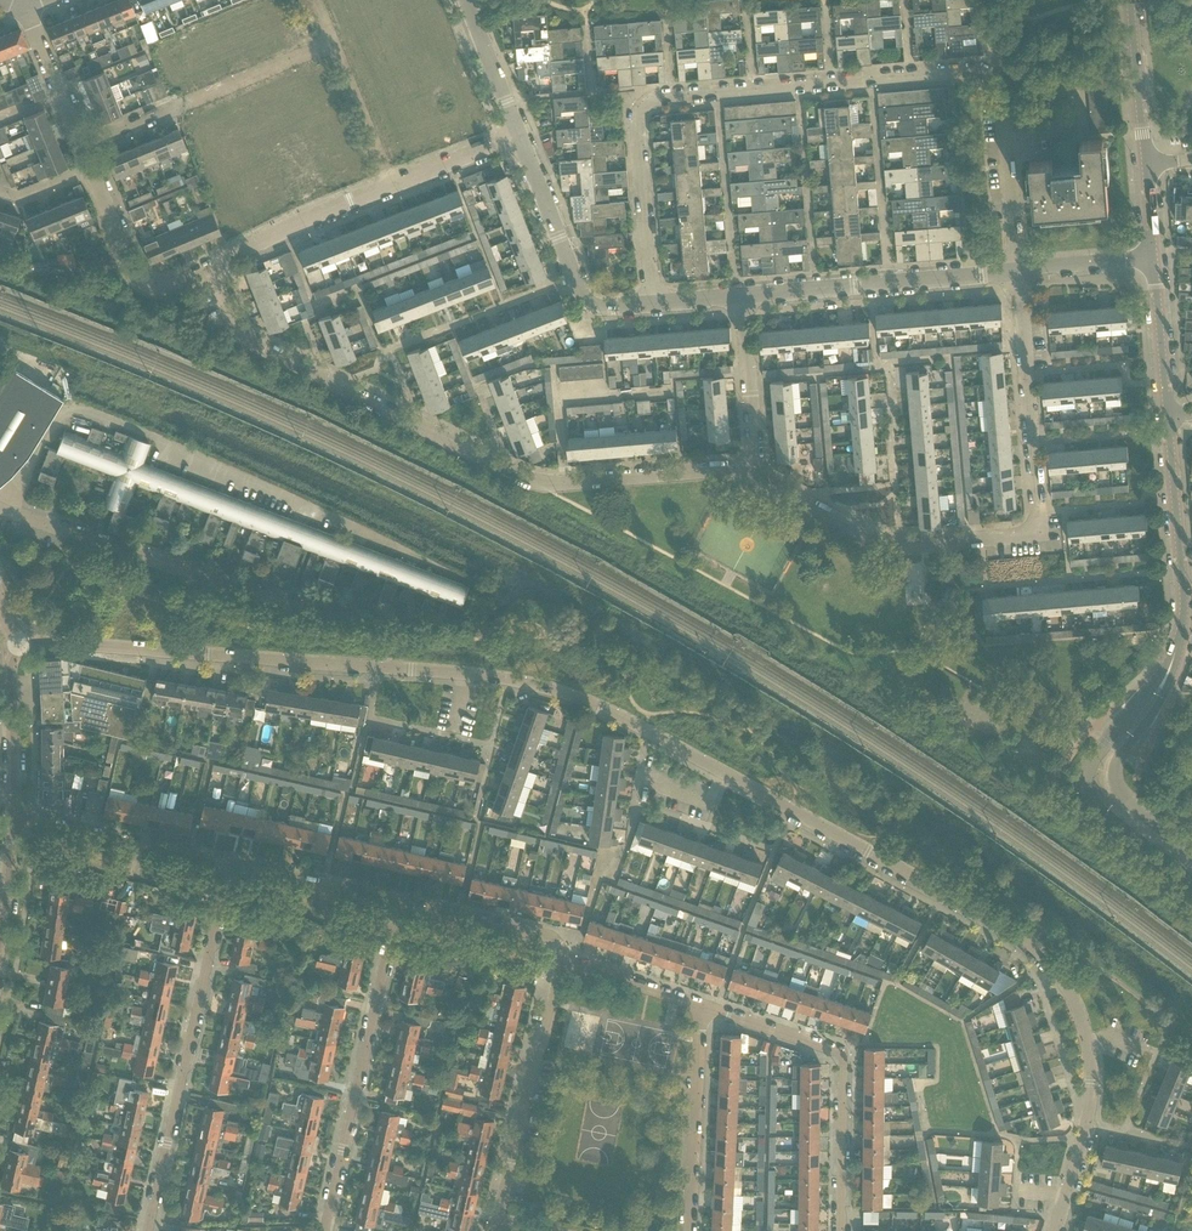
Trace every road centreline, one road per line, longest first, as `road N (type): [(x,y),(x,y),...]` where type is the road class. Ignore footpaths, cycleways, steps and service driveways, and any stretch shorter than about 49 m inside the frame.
road 1 (residential): [(1051,1230),(1089,1133),(1094,1089),(1084,1027),(1054,971),(1020,938),(630,720),(564,693),(411,670),(16,644)]
road 2 (residential): [(652,304),(633,105),(645,97),(993,68),(1002,82),(1016,273)]
road 3 (residential): [(212,266),(233,324),(250,342),(526,483),(748,473)]
road 4 (residential): [(748,473),(890,546),(1041,533),(1016,273)]
road 5 (residential): [(149,1230),(226,864)]
road 6 (residential): [(324,1230),(397,904)]
road 7 (residential): [(843,1230),(842,1052),(703,1006)]
road 8 (tertiary): [(1180,630),(1090,768),(1104,806),(1191,878)]
road 9 (unclassified): [(1016,273),(739,296)]
road 10 (residential): [(497,1228),(563,960)]
road 11 (tertiary): [(1191,851),(1123,798),(1112,773),(1176,654),(1180,630)]
road 12 (residential): [(83,145),(335,46)]
road 13 (unclassified): [(652,304),(600,308),(580,293),(518,133)]
road 14 (residential): [(689,1230),(703,1006)]
road 15 (residential): [(226,864),(14,816)]
road 16 (tertiary): [(1180,630),(1166,416)]
road 17 (residential): [(212,266),(167,287),(138,281),(91,170)]
road 18 (residential): [(212,266),(391,185)]
road 19 (residential): [(563,960),(542,936),(397,904)]
road 20 (residential): [(748,473),(754,439),(739,296)]
road 21 (residential): [(397,904),(226,864)]
road 22 (tertiary): [(14,816),(9,675),(16,644)]
road 23 (tertiary): [(1146,162),(1129,0)]
road 24 (tertiary): [(1166,416),(1153,259)]
road 25 (residential): [(391,185),(335,46)]
road 26 (residential): [(83,145),(28,6)]
road 27 (residential): [(703,1006),(563,960)]
road 28 (unclassified): [(518,133),(466,0)]
road 29 (unclassified): [(1153,259),(1016,273)]
road 30 (residential): [(391,185),(518,133)]

